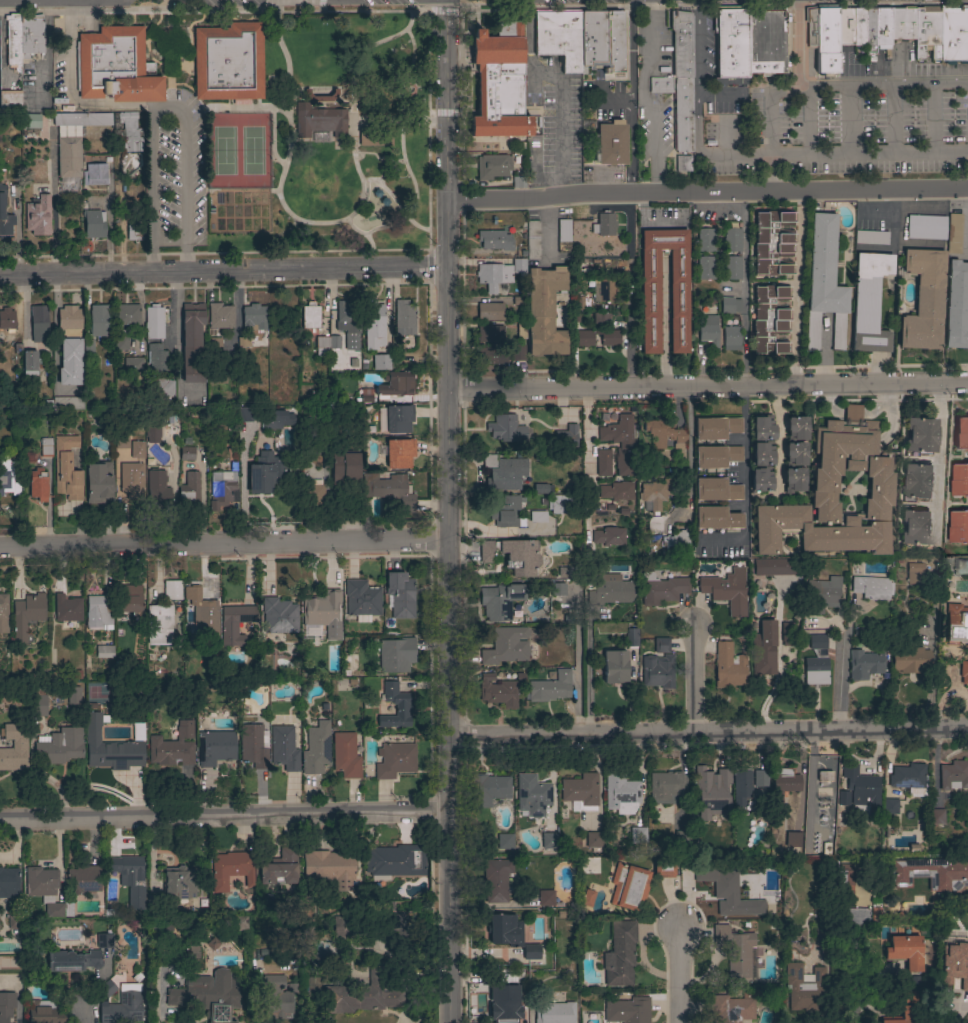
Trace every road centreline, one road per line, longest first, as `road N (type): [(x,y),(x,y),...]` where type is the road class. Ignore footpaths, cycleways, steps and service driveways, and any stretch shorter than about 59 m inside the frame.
road 1 (residential): [(446,0),(452,1022)]
road 2 (residential): [(967,189),(449,200)]
road 3 (residential): [(967,383),(450,394)]
road 4 (residential): [(967,731),(451,737)]
road 5 (residential): [(451,813),(0,821)]
road 6 (residential): [(449,542),(0,549)]
road 7 (residential): [(449,270),(0,275)]

